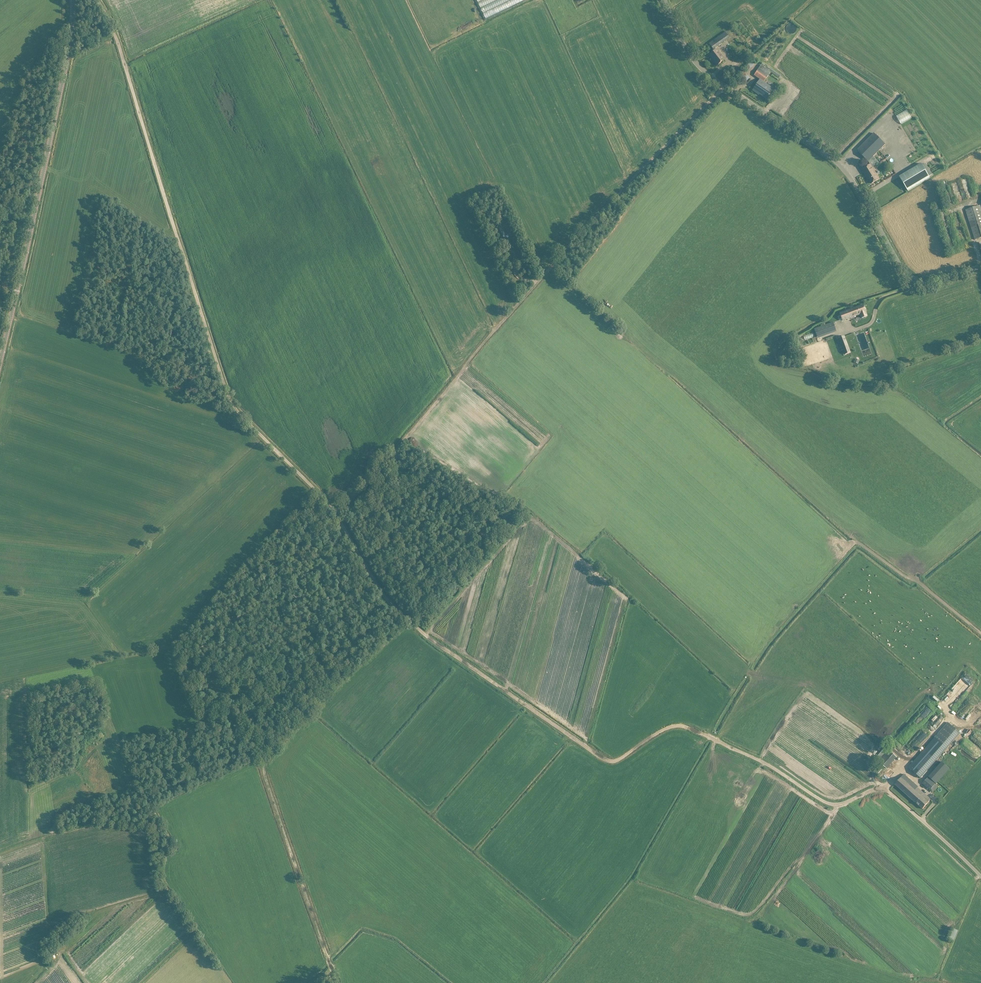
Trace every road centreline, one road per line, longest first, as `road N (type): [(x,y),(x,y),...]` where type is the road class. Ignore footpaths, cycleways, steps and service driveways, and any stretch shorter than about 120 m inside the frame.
road 1 (track): [(881,789),(831,806),(773,767),(690,729),(661,733),(612,764),(393,605),(339,514)]
road 2 (track): [(98,0),(224,388),(237,411),(339,514)]
road 3 (track): [(339,514),(553,264),(725,88)]
road 4 (track): [(337,982),(262,766),(314,666),(341,518)]
road 5 (unclassified): [(980,269),(926,285),(910,279),(839,166),(696,67),(664,0)]
road 6 (tertiary): [(0,370),(66,79),(72,0)]
road 7 (unclassified): [(980,877),(881,789)]

